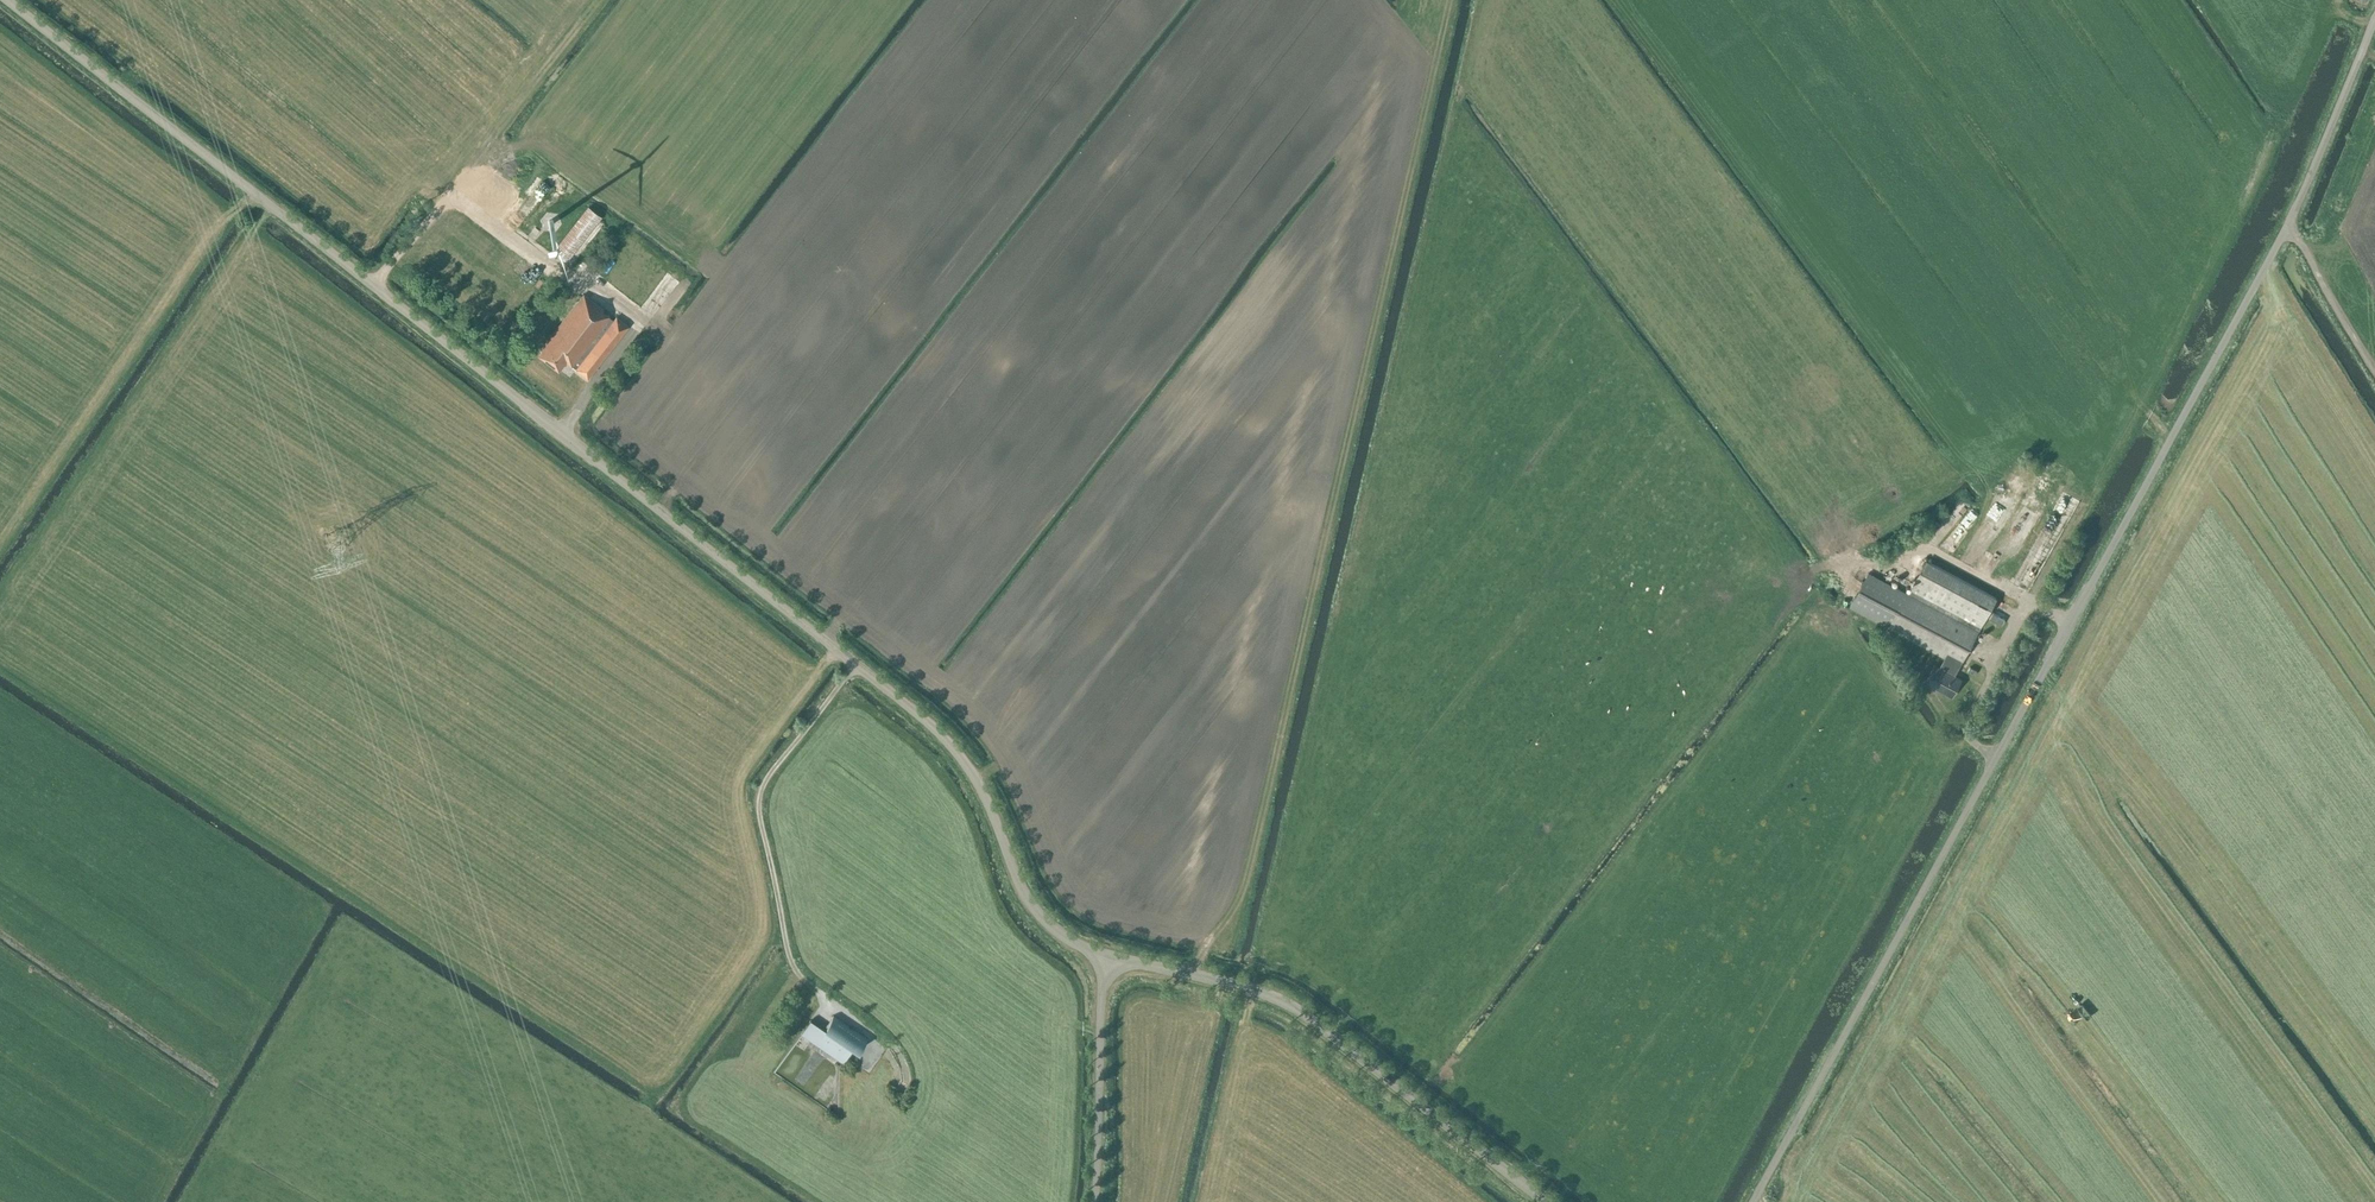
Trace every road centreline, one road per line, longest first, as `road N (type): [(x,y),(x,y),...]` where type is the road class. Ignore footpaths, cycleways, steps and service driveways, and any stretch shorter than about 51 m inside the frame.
road 1 (tertiary): [(1109,962),(1041,922),(954,747),(4,0)]
road 2 (unclassified): [(1755,1201),(2287,234)]
road 3 (tertiary): [(1542,1201),(1291,1009),(1239,988),(1109,962)]
road 4 (unclassified): [(1096,1201),(1109,962)]
road 5 (unclassified): [(2287,234),(2374,27)]
road 6 (unclassified): [(2374,367),(2287,234)]

